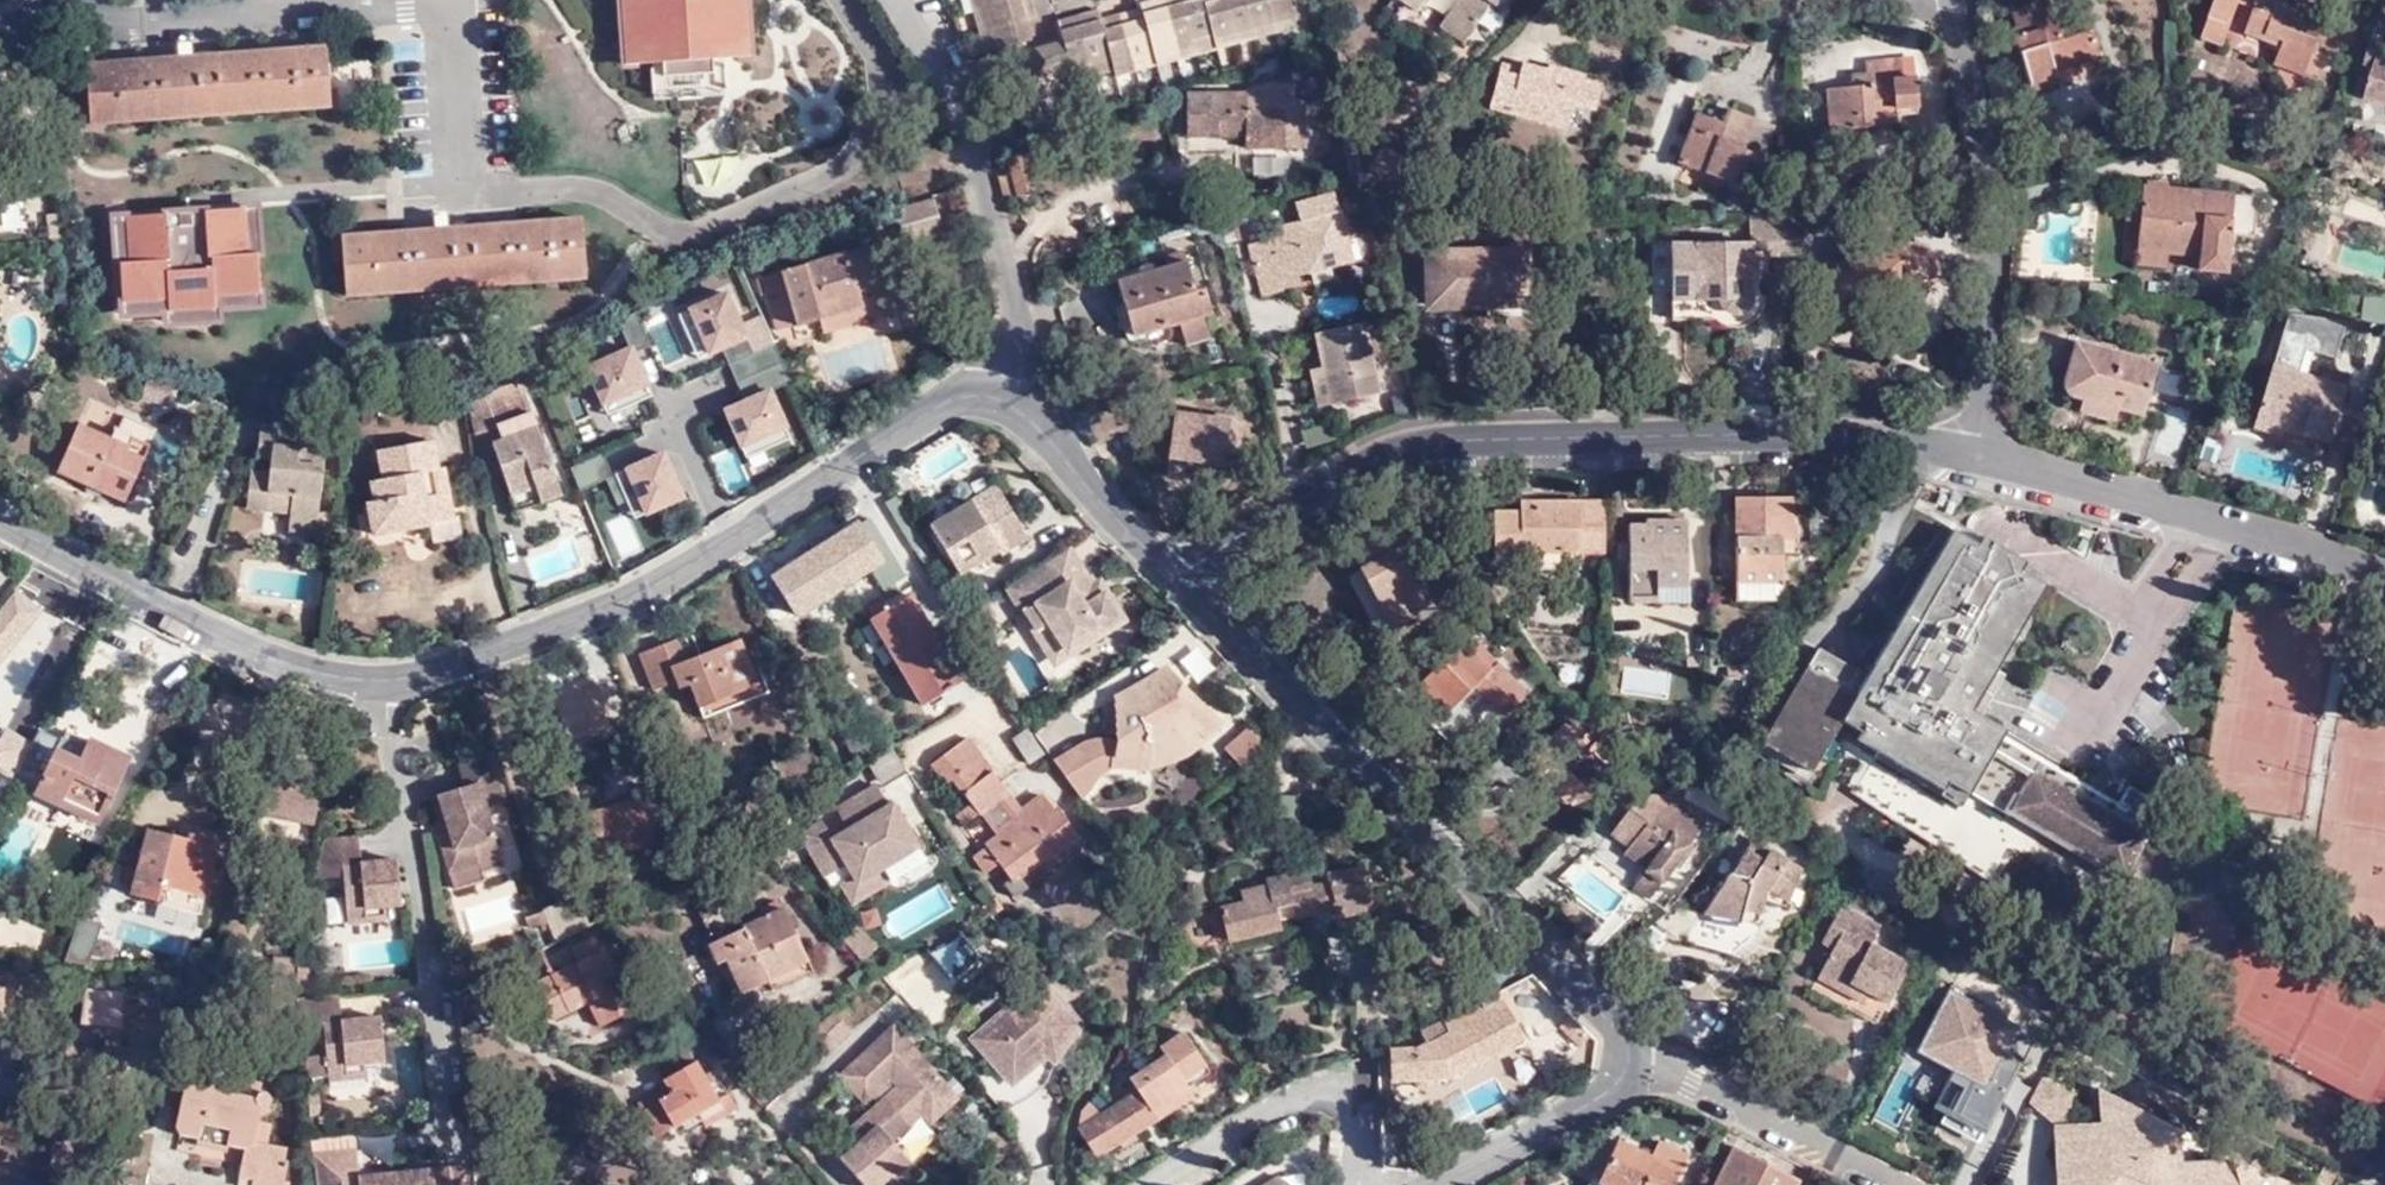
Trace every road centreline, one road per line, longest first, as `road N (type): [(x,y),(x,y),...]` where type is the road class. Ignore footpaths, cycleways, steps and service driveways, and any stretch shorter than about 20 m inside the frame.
road 1 (residential): [(1007,405),(975,396),(944,400),(624,601),(388,684),(246,647),(0,517)]
road 2 (residential): [(1978,456),(1810,433),(1424,444),(1370,459),(1175,578)]
road 3 (residential): [(1639,1061),(1633,1030),(1434,844),(1175,578)]
road 4 (residential): [(1978,456),(1992,220),(1946,0)]
road 5 (residential): [(894,0),(951,97),(1023,340),(1007,405)]
road 6 (residential): [(2384,578),(1978,456)]
road 7 (residential): [(1161,1184),(1299,1101),(1332,1094),(1359,1111),(1362,1184)]
road 8 (residential): [(1639,1061),(1902,1184)]
road 9 (residential): [(1175,578),(1037,426),(1007,405)]
road 10 (residential): [(1444,1184),(1623,1086),(1639,1061)]

